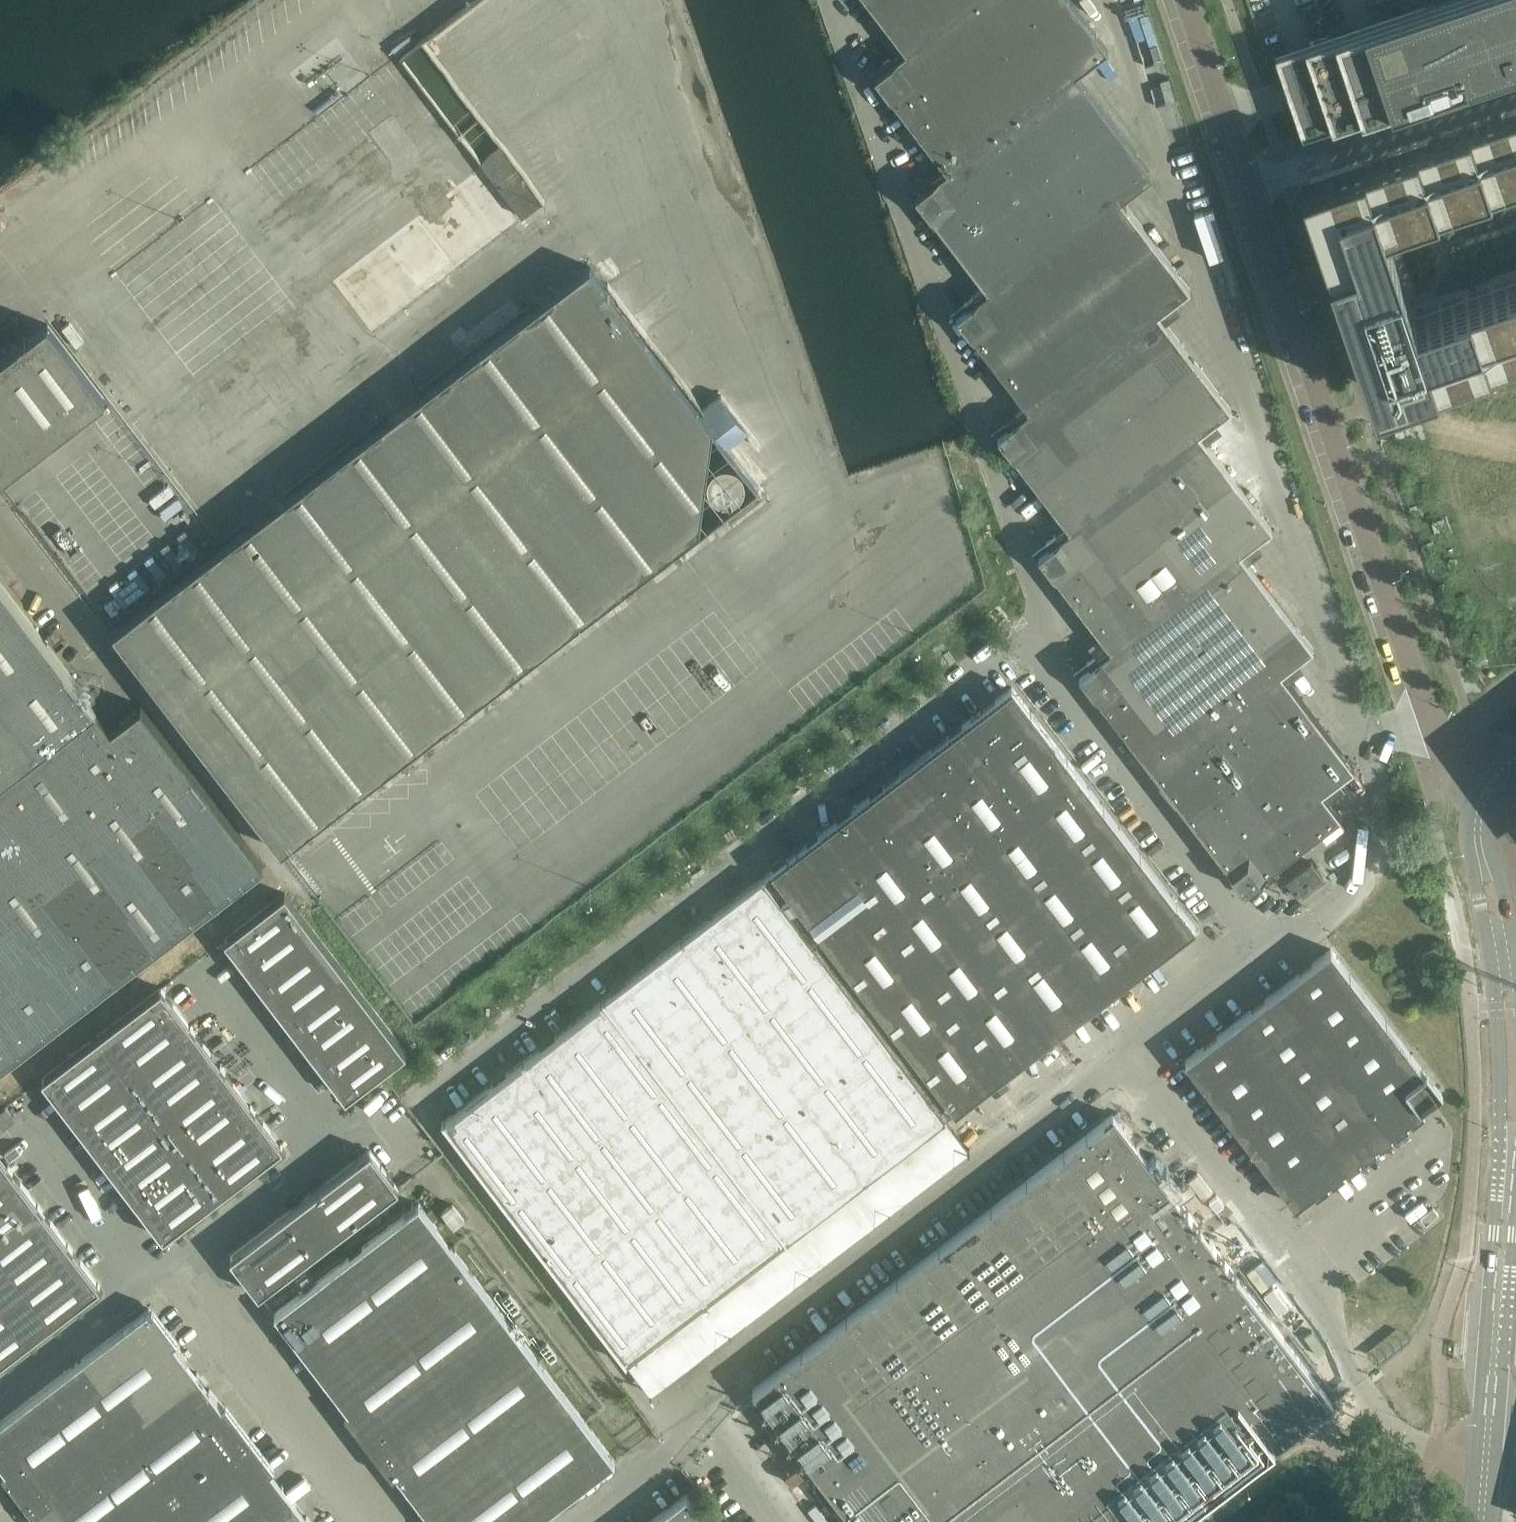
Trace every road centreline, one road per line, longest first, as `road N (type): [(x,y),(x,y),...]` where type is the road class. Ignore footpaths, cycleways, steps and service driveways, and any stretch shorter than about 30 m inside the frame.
road 1 (unclassified): [(1040,632),(1002,647),(415,1099),(638,1396),(671,1404)]
road 2 (unclassified): [(1110,0),(1331,673),(1365,739)]
road 3 (unclassified): [(1430,718),(1186,0)]
road 4 (unclassified): [(1040,632),(1039,602),(828,0)]
road 5 (unclassified): [(671,1404),(1136,1056)]
road 6 (unclassified): [(1486,1452),(1421,1445),(1386,1419),(1136,1056)]
road 7 (unclassified): [(179,1263),(333,1146),(197,968)]
road 8 (unclassified): [(1040,632),(1044,666),(1267,957)]
road 9 (unclassified): [(179,1263),(373,1521)]
road 10 (unclassified): [(1486,1452),(1512,1143)]
road 11 (unclassified): [(1365,739),(1378,767),(1369,865),(1361,881),(1267,957)]
road 12 (unclassified): [(17,1109),(147,1281)]
road 13 (unclassified): [(1489,952),(1502,1126),(1512,1143)]
road 14 (unclassified): [(0,1393),(147,1281)]
road 15 (unclassified): [(1490,784),(1475,793),(1467,838),(1489,952)]
road 16 (unclassified): [(1515,949),(1488,837),(1490,784)]
road 17 (unclassified): [(1136,1056),(1267,957)]
road 18 (unclassified): [(671,1404),(672,1453),(583,1521)]

